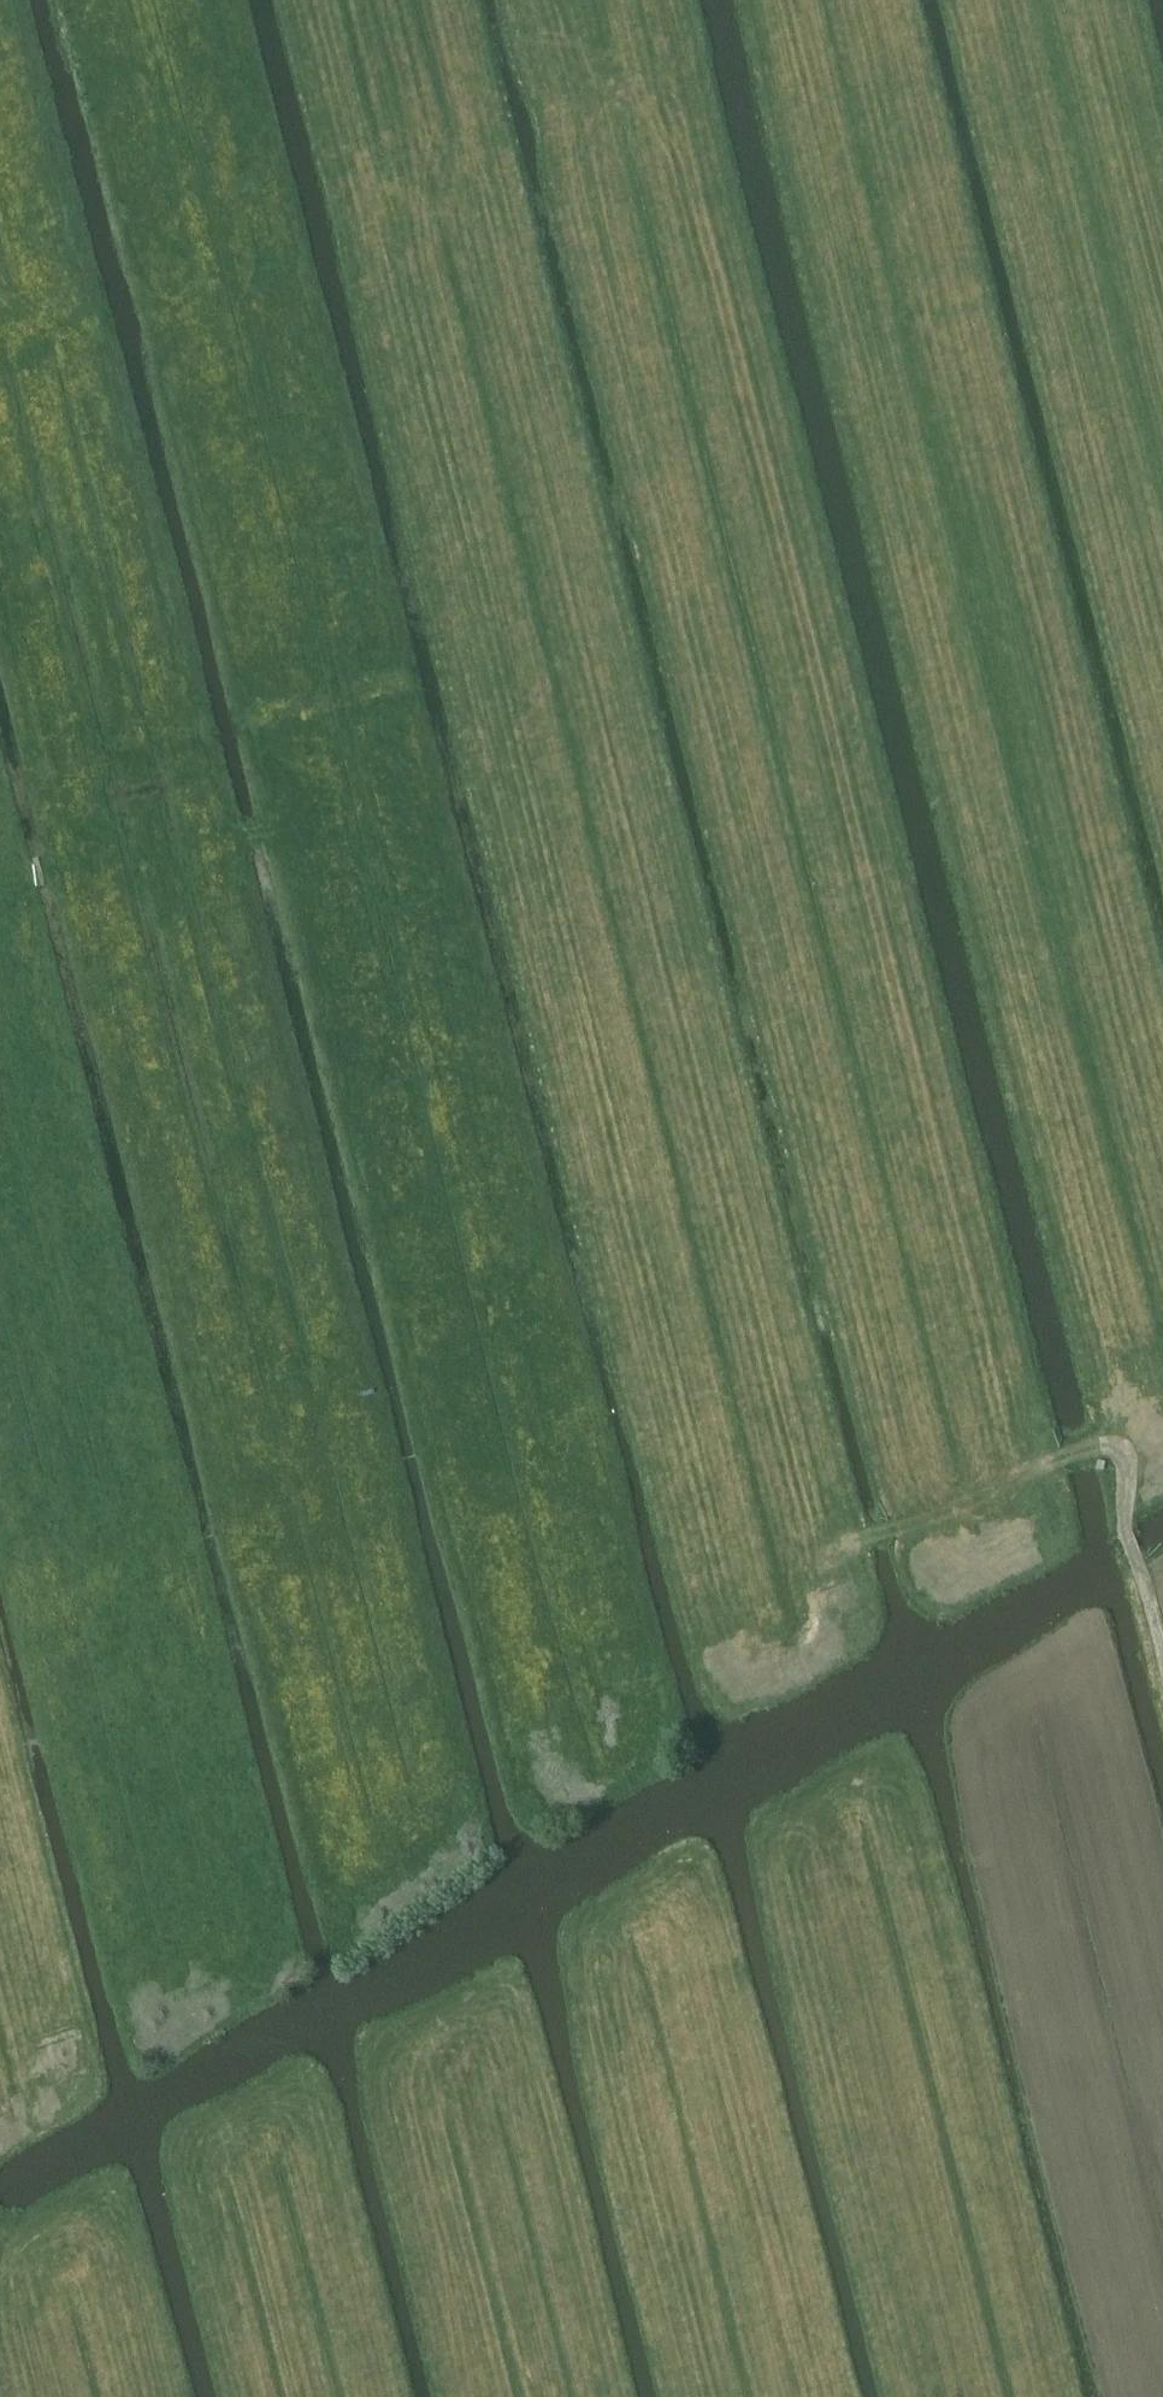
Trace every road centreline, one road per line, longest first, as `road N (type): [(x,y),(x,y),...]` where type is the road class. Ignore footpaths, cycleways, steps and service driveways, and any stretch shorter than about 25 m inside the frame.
road 1 (track): [(1162,1664),(1123,1525),(1122,1459),(1103,1443)]

